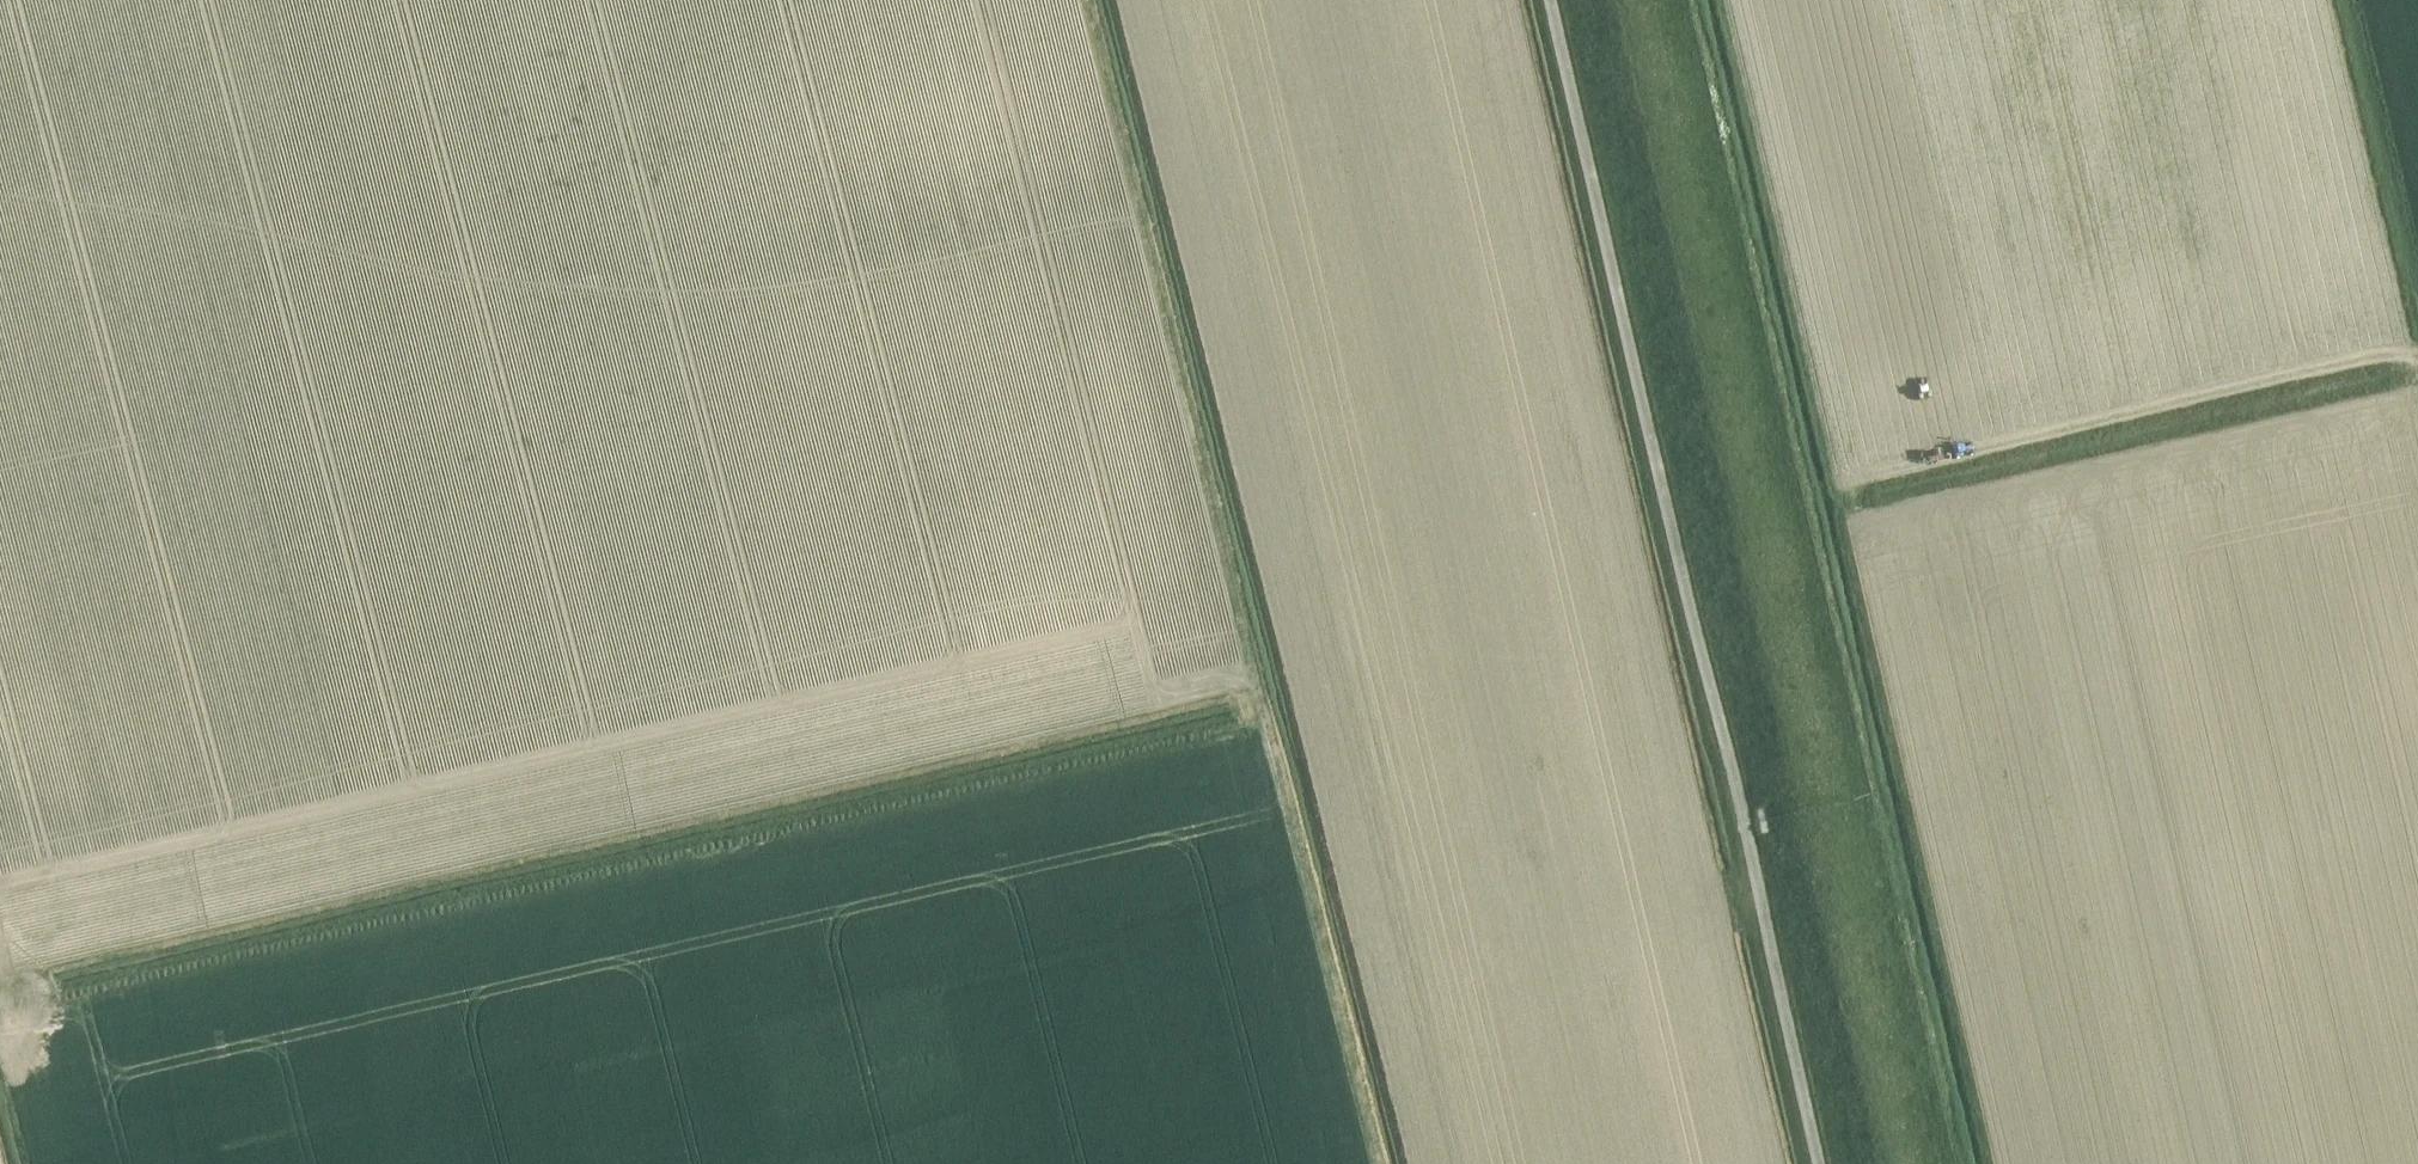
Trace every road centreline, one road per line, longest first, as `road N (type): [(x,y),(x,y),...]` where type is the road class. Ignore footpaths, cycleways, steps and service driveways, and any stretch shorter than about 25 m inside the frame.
road 1 (track): [(1813,1163),(1550,0)]

